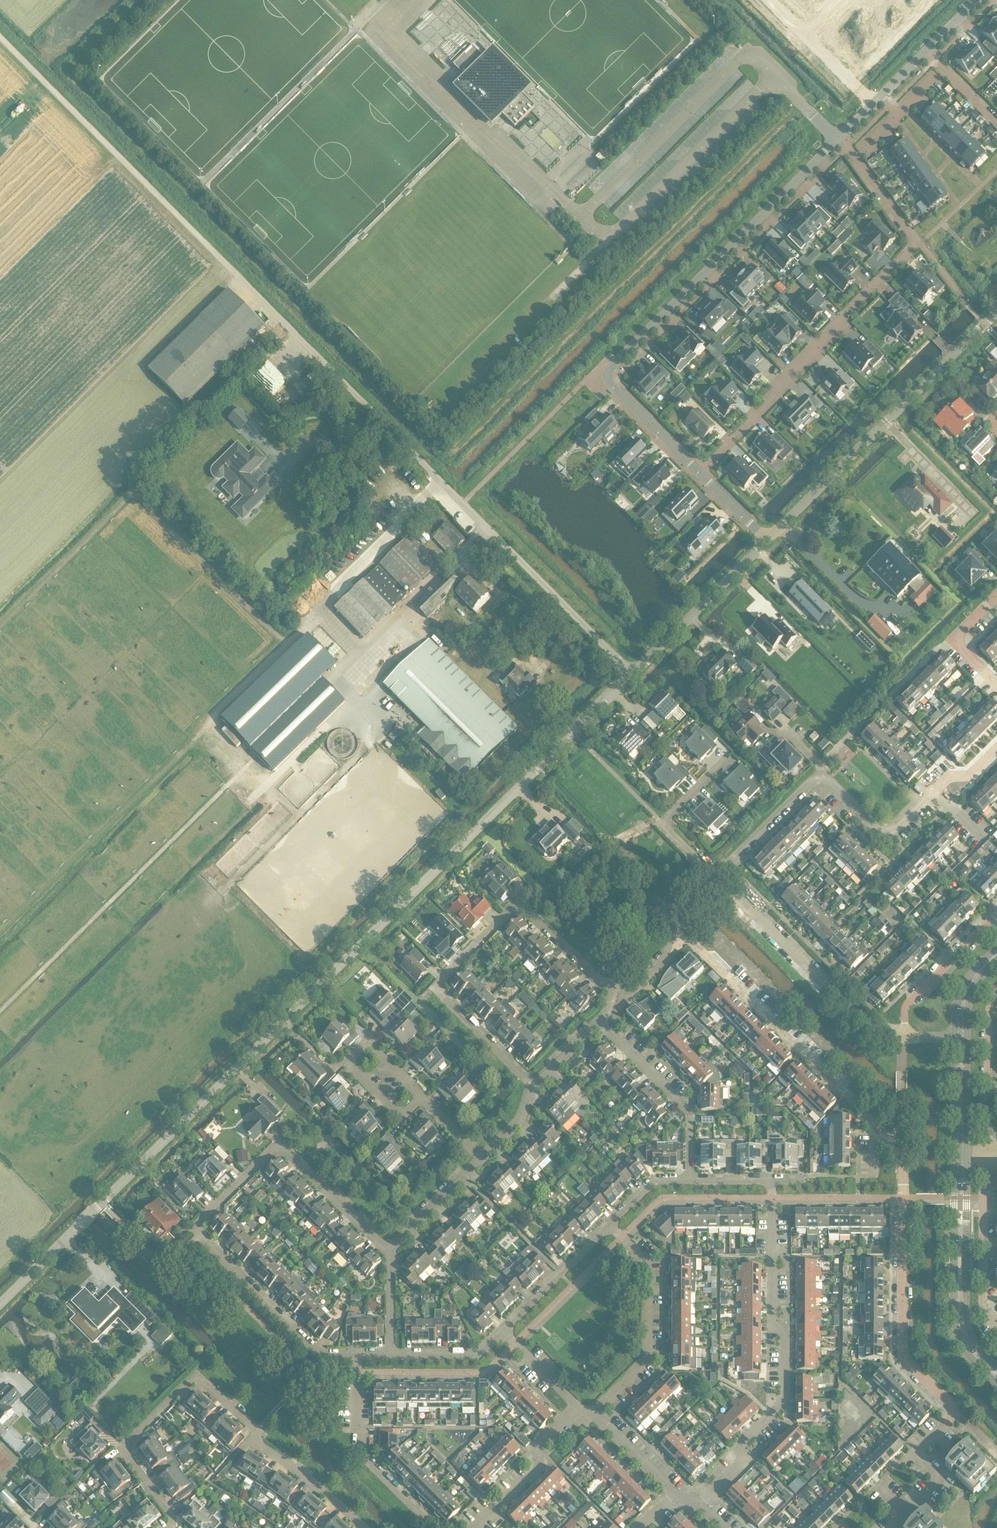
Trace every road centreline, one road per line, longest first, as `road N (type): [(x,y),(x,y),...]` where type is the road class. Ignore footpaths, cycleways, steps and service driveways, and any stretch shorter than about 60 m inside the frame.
road 1 (unclassified): [(0,37),(633,677)]
road 2 (residential): [(0,1308),(633,677)]
road 3 (residential): [(895,1527),(937,1487),(919,1454),(958,1412),(904,1355),(903,1152),(872,1121)]
road 4 (residential): [(837,140),(608,376),(701,473)]
road 5 (residential): [(701,473),(911,248),(912,236),(838,139)]
road 6 (residential): [(534,1084),(439,991),(439,981),(512,907),(524,905),(601,982),(616,985)]
road 7 (track): [(0,1012),(238,775),(272,793)]
road 8 (residential): [(703,1506),(741,1464),(743,1446),(785,1404),(786,1339),(773,1320),(771,1181)]
road 9 (residential): [(364,1527),(261,1446),(252,1428),(199,1379),(124,1449)]
road 10 (residential): [(768,539),(996,315)]
road 11 (residential): [(196,1230),(280,1145),(391,1251)]
road 12 (residential): [(872,1121),(686,938)]
road 13 (residential): [(717,876),(872,1033),(904,1038)]
road 14 (tertiary): [(955,1151),(955,1331),(996,1386)]
road 15 (tertiary): [(996,1370),(967,1328),(966,1151)]
road 16 (residential): [(609,1226),(647,1263),(648,1361),(593,1414)]
road 17 (residential): [(822,777),(888,834),(947,780),(973,774),(996,751)]
road 18 (residential): [(196,1230),(315,1351),(358,1354)]
road 19 (residential): [(434,1527),(364,1457),(358,1354)]
road 20 (residential): [(689,1180),(688,1110),(600,1020)]
road 21 (residential): [(633,677),(768,539)]
road 22 (residential): [(996,1325),(983,1302),(984,1151)]
road 23 (residential): [(475,1527),(537,1470),(539,1445),(577,1408)]
road 24 (residential): [(996,914),(909,1002),(904,1038)]
road 25 (residential): [(984,1151),(989,1018),(996,999)]
road 26 (residential): [(710,872),(666,824),(726,763)]
road 27 (residential): [(503,1331),(609,1226)]
road 28 (residential): [(873,104),(768,0)]
road 29 (residential): [(717,876),(822,777)]
road 30 (residential): [(422,1096),(395,1115),(347,1070),(372,1045)]
road 31 (residential): [(391,1251),(484,1158)]
road 32 (residential): [(392,1354),(478,1353),(503,1331)]
road 33 (residential): [(996,684),(957,640),(996,595)]

